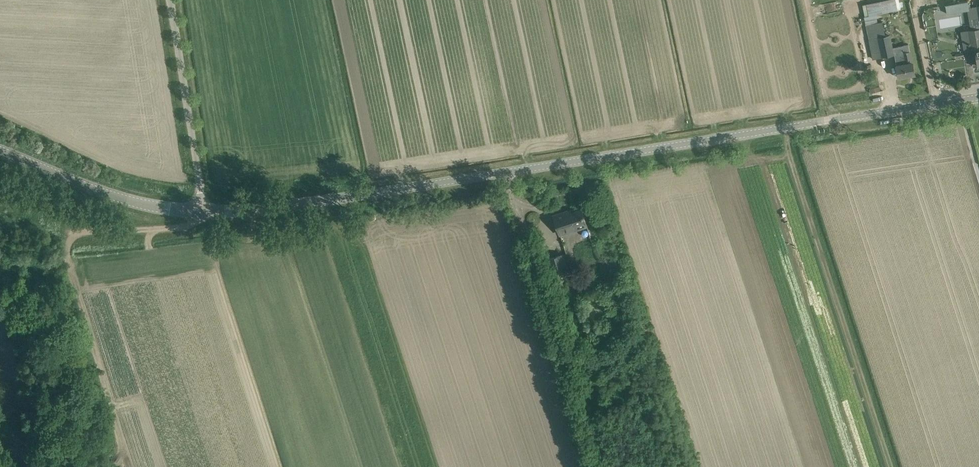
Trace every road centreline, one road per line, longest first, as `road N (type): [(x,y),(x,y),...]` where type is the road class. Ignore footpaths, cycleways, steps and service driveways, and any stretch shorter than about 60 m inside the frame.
road 1 (secondary): [(203,211),(282,207),(978,97)]
road 2 (unclassified): [(203,211),(171,0)]
road 3 (secondary): [(203,211),(106,193),(0,150)]
road 4 (track): [(63,233),(173,228),(194,223),(203,211)]

